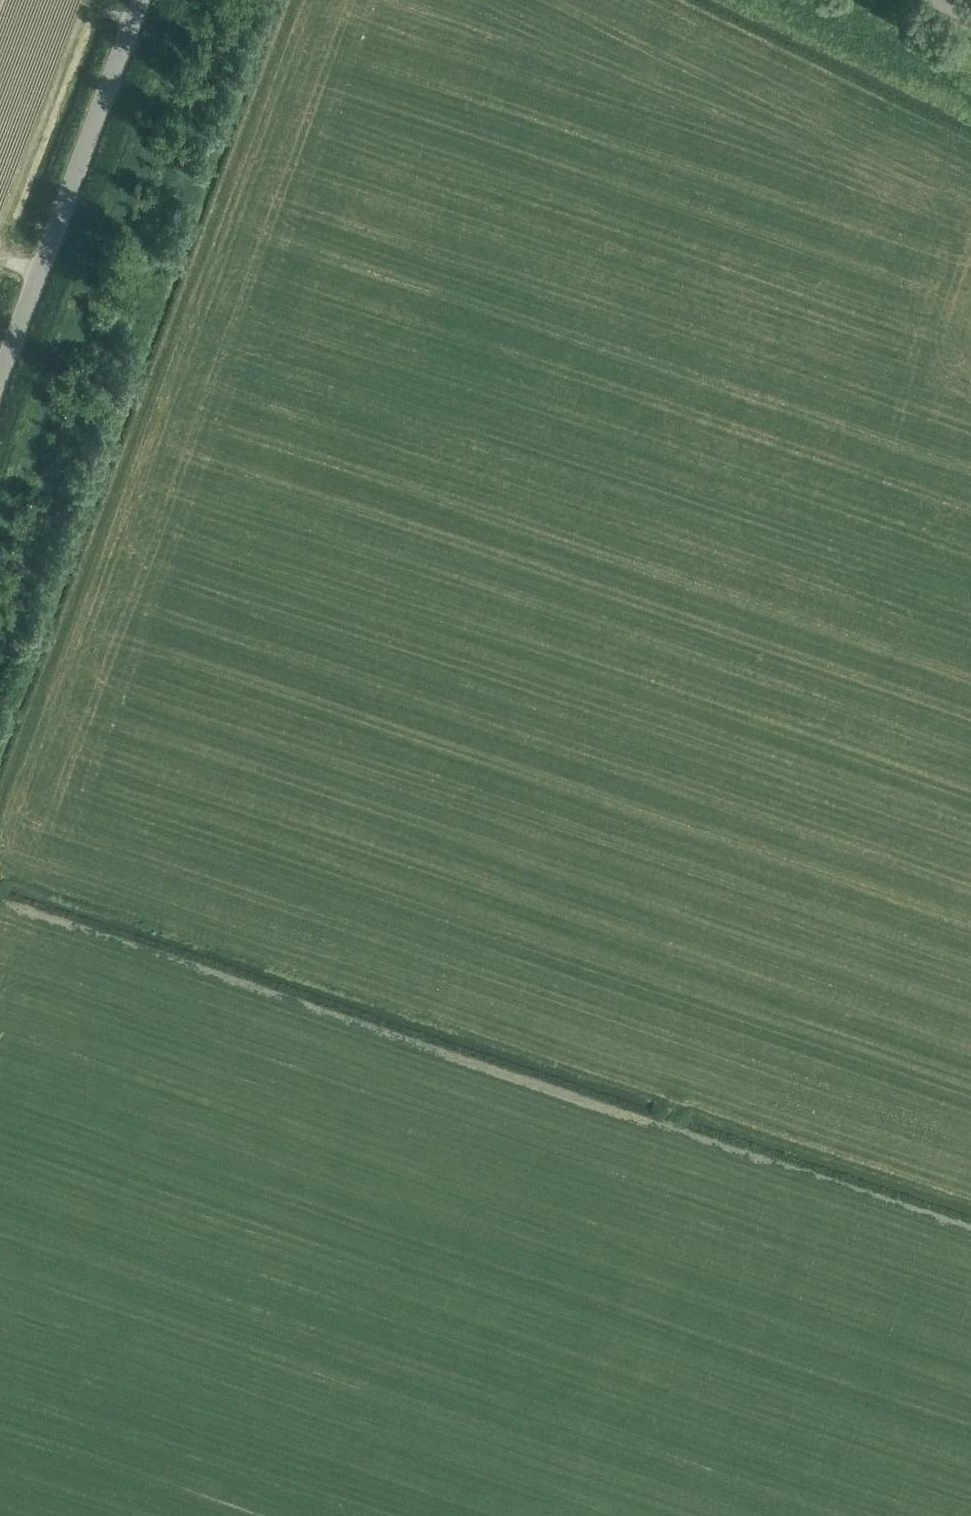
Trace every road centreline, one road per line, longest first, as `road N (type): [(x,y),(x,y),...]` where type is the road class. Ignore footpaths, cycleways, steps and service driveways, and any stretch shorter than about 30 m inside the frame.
road 1 (unclassified): [(0,384),(142,0)]

